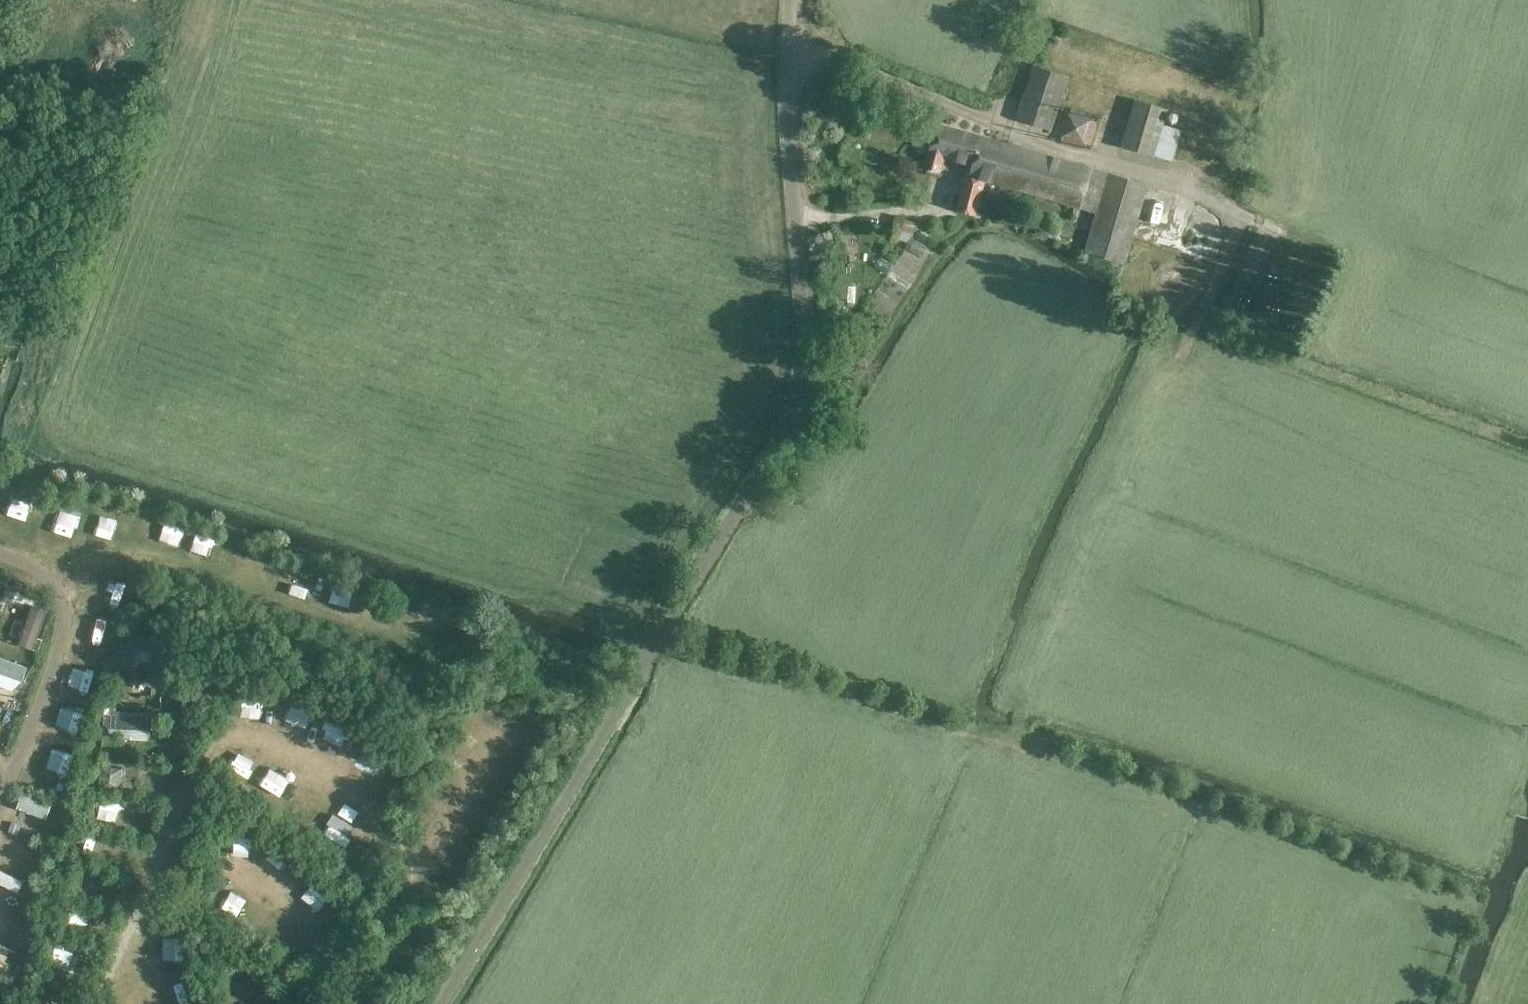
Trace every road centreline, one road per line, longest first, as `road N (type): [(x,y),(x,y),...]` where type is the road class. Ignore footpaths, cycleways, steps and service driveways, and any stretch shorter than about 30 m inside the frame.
road 1 (unclassified): [(440,1003),(705,566),(798,386),(804,335),(786,116),(789,0)]
road 2 (track): [(1197,326),(1011,747)]

